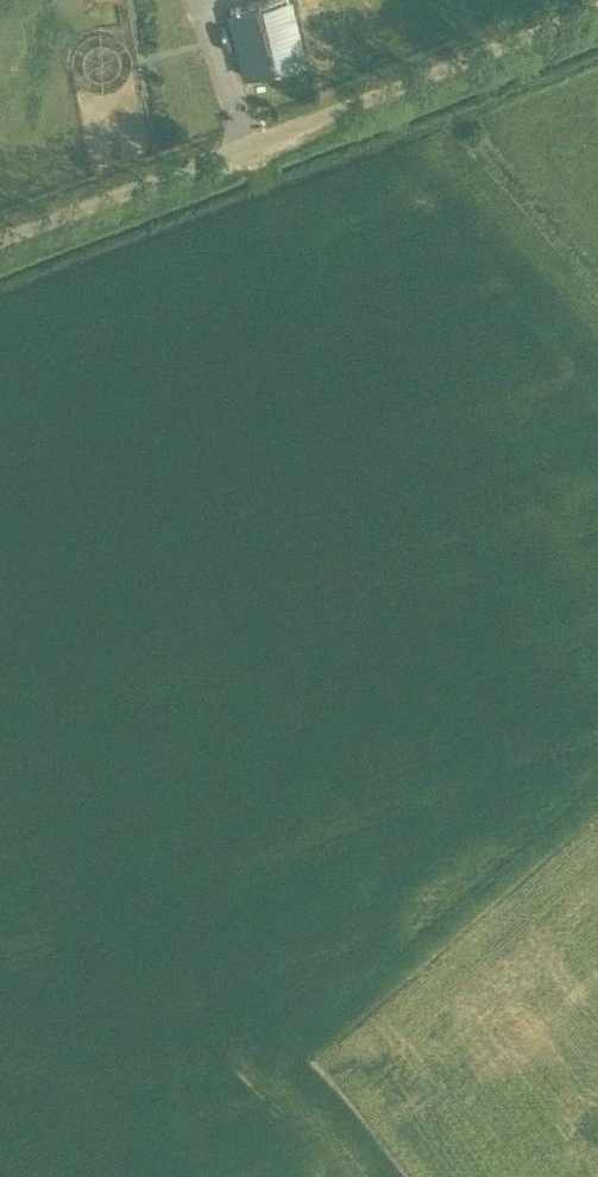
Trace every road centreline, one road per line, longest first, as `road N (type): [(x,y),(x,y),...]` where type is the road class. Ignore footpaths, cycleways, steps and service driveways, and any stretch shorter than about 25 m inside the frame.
road 1 (unclassified): [(0,241),(597,7)]

